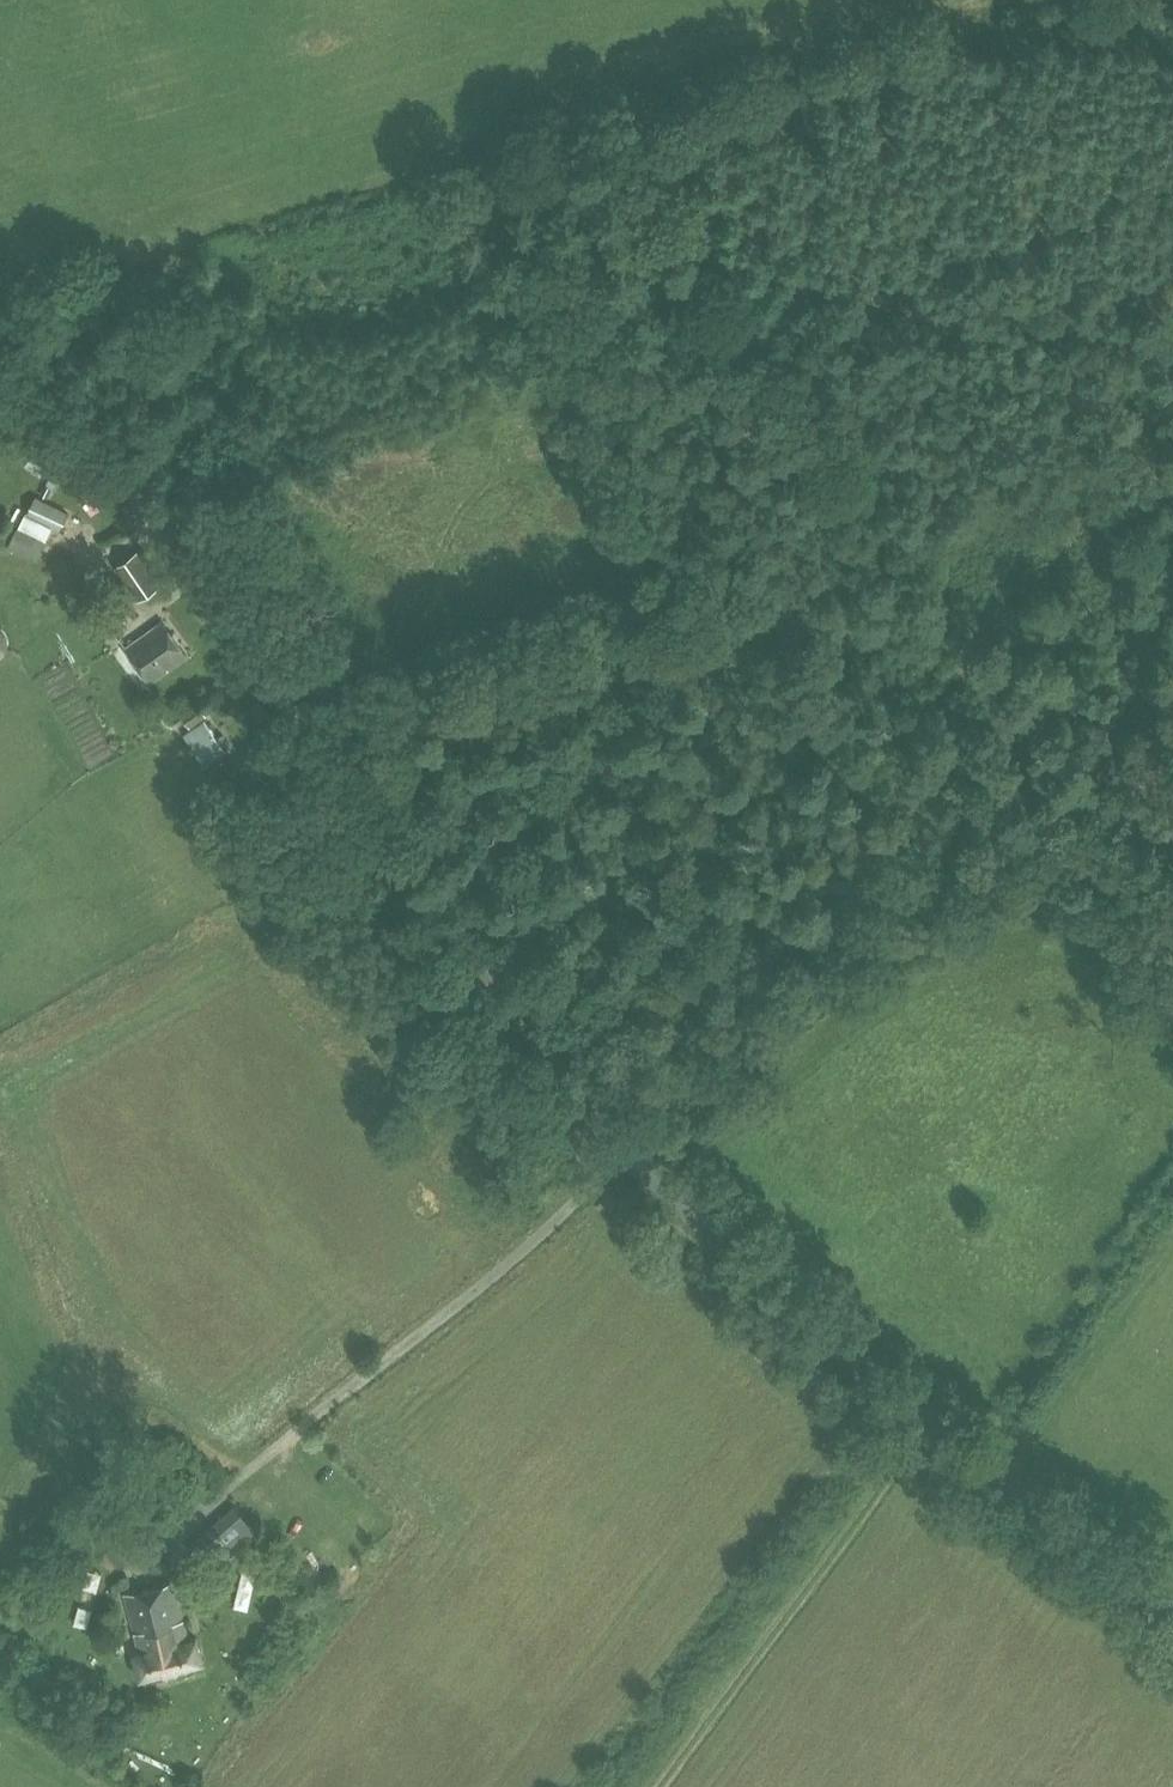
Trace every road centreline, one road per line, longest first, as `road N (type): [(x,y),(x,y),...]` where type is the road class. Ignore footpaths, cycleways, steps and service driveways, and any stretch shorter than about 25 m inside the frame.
road 1 (unclassified): [(1172,1590),(1065,1509),(887,1399),(622,1153),(289,676),(97,440),(0,363)]
road 2 (track): [(622,1153),(1172,709)]

